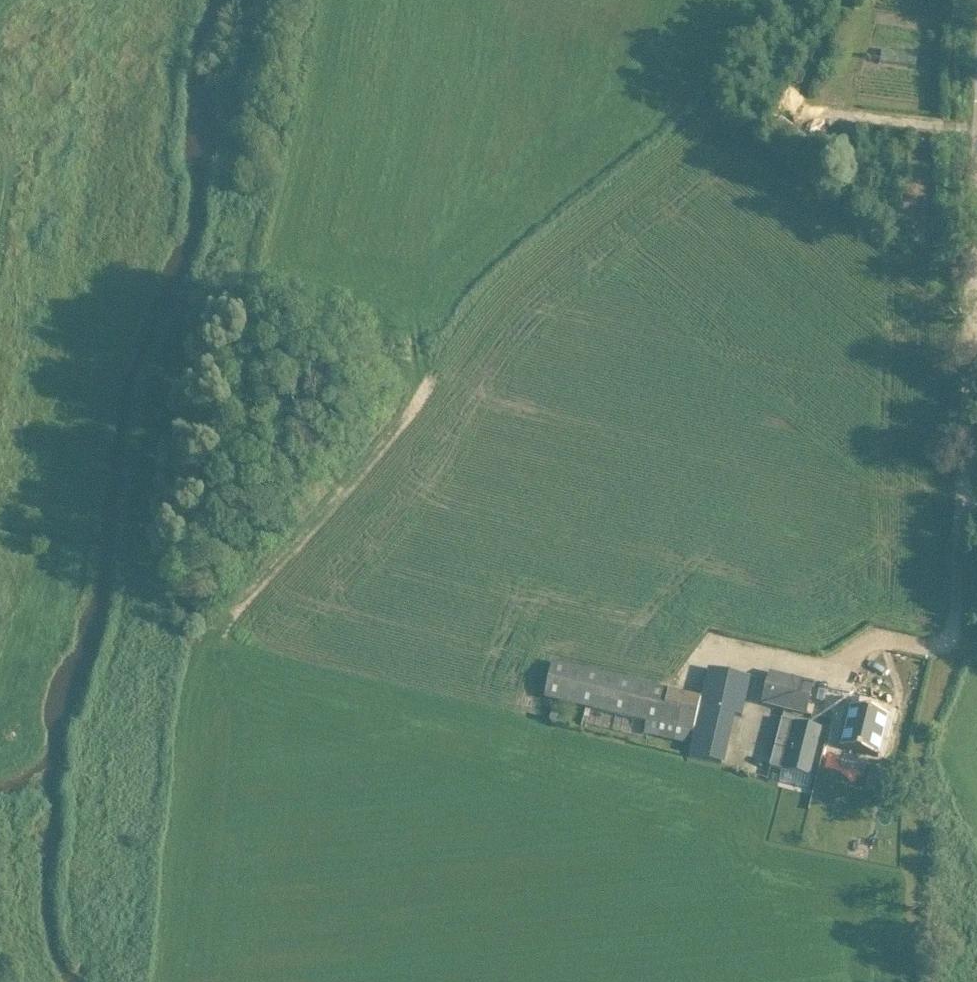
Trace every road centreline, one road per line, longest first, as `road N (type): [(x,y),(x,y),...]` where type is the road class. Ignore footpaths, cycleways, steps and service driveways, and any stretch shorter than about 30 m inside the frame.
road 1 (residential): [(976,170),(954,637)]

